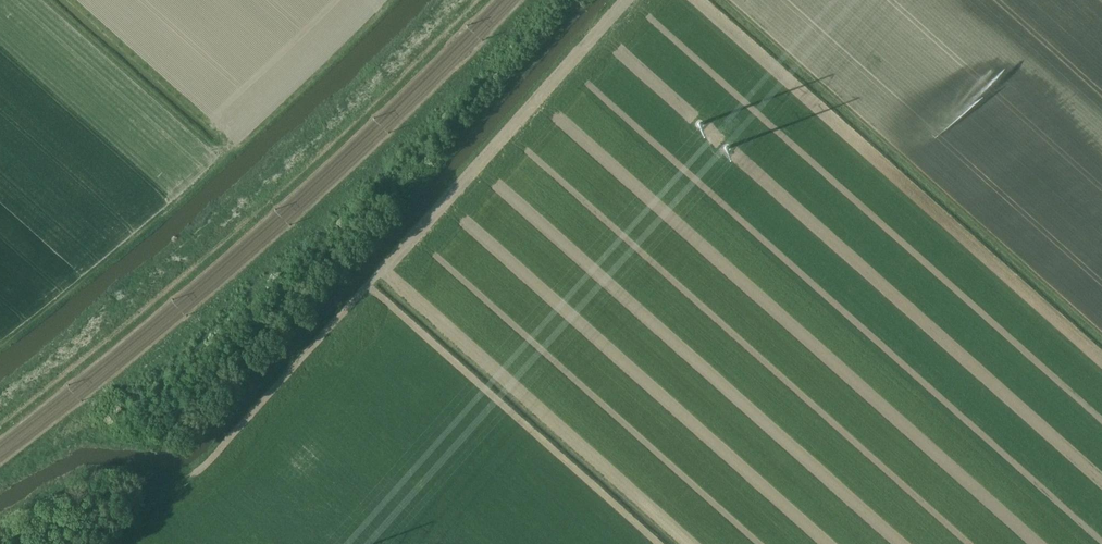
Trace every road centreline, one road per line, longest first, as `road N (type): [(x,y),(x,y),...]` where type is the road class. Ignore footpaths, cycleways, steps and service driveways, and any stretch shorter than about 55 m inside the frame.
road 1 (track): [(0,425),(253,217),(477,0)]

